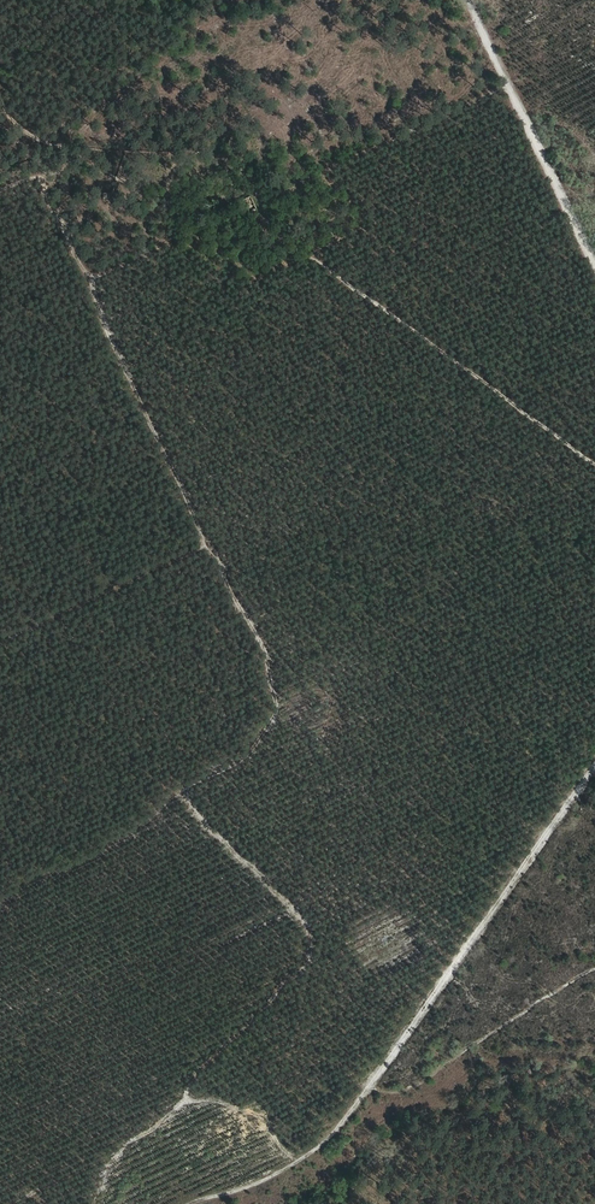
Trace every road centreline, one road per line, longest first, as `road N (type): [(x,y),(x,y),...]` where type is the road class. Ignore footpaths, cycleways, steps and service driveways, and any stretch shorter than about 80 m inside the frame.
road 1 (track): [(0,87),(10,109),(56,150),(133,187),(252,194),(307,256),(594,464)]
road 2 (track): [(190,1203),(260,1180),(327,1141),(594,762)]
road 3 (track): [(466,0),(594,265)]

